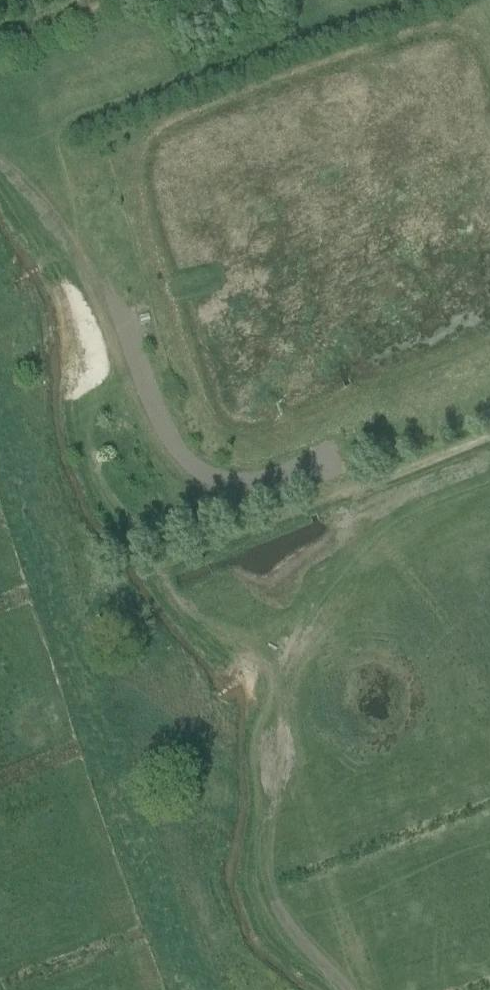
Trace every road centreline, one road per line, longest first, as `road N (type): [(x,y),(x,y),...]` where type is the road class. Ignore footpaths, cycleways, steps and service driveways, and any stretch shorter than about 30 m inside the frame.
road 1 (track): [(347,494),(217,498),(167,462),(121,368)]
road 2 (track): [(121,368),(112,326),(72,238),(0,162)]
road 3 (track): [(347,494),(160,571)]
road 4 (track): [(489,437),(347,494)]

